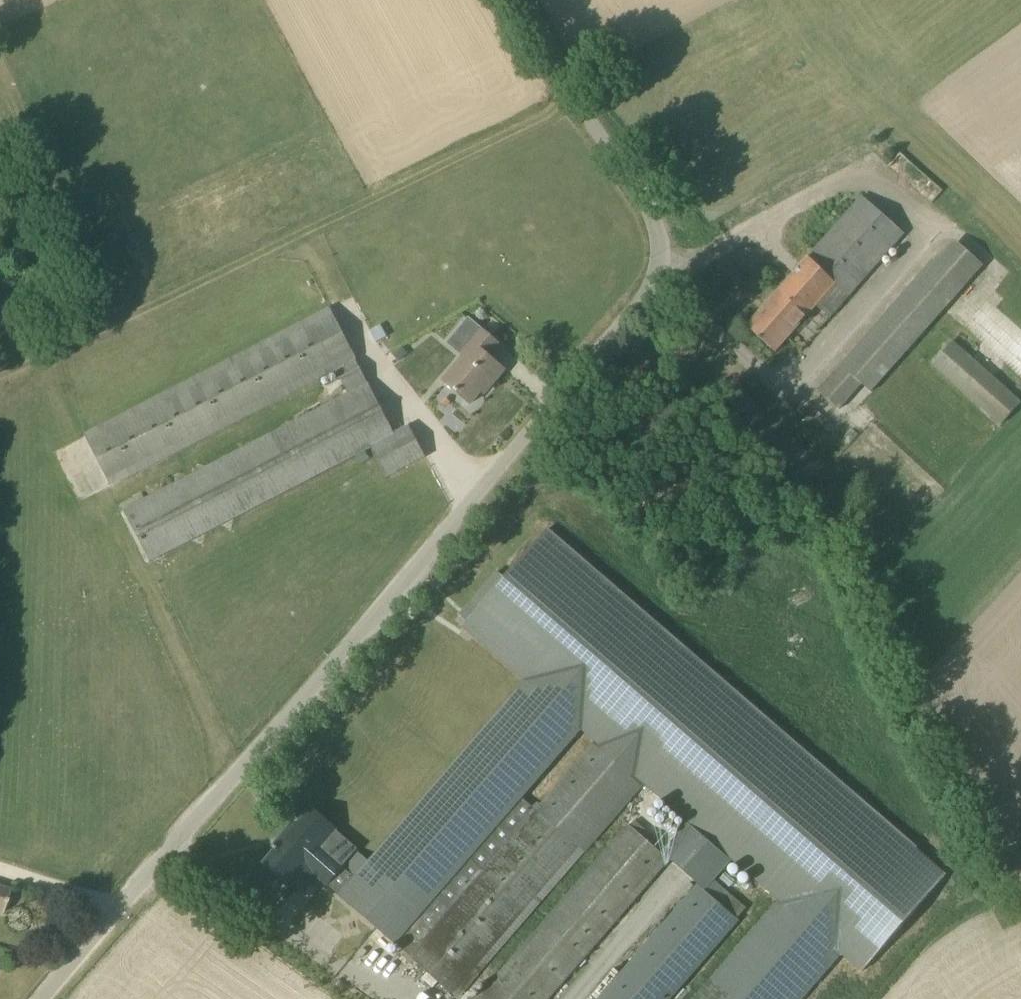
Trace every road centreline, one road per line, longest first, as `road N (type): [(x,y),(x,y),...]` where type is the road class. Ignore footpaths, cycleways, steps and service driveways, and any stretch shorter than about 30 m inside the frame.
road 1 (unclassified): [(46,998),(514,453),(682,279),(517,0)]
road 2 (track): [(0,377),(579,103)]
road 3 (track): [(0,870),(117,909)]

